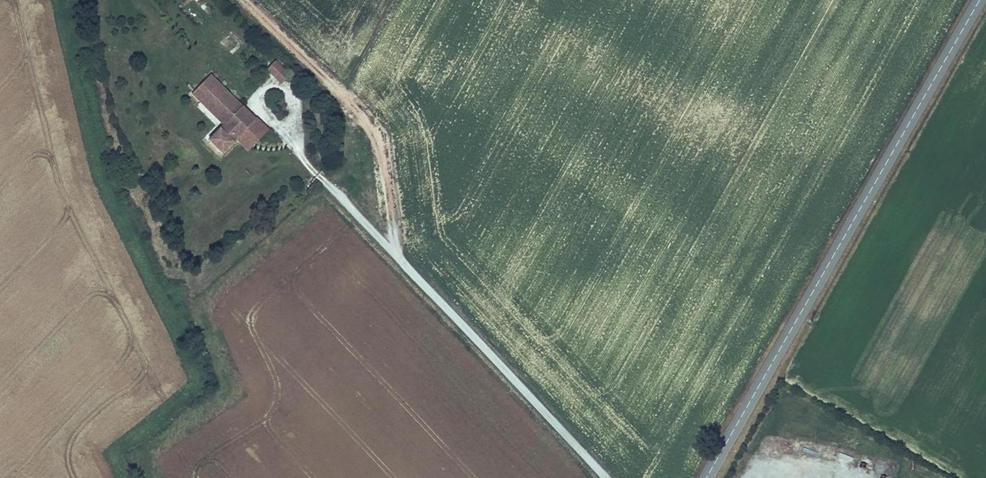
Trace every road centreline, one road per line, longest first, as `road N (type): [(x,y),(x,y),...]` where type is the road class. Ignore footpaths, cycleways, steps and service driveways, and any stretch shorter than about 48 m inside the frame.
road 1 (tertiary): [(706,477),(979,0)]
road 2 (unclassified): [(280,104),(299,155),(606,477)]
road 3 (track): [(340,198),(349,115),(243,0)]

